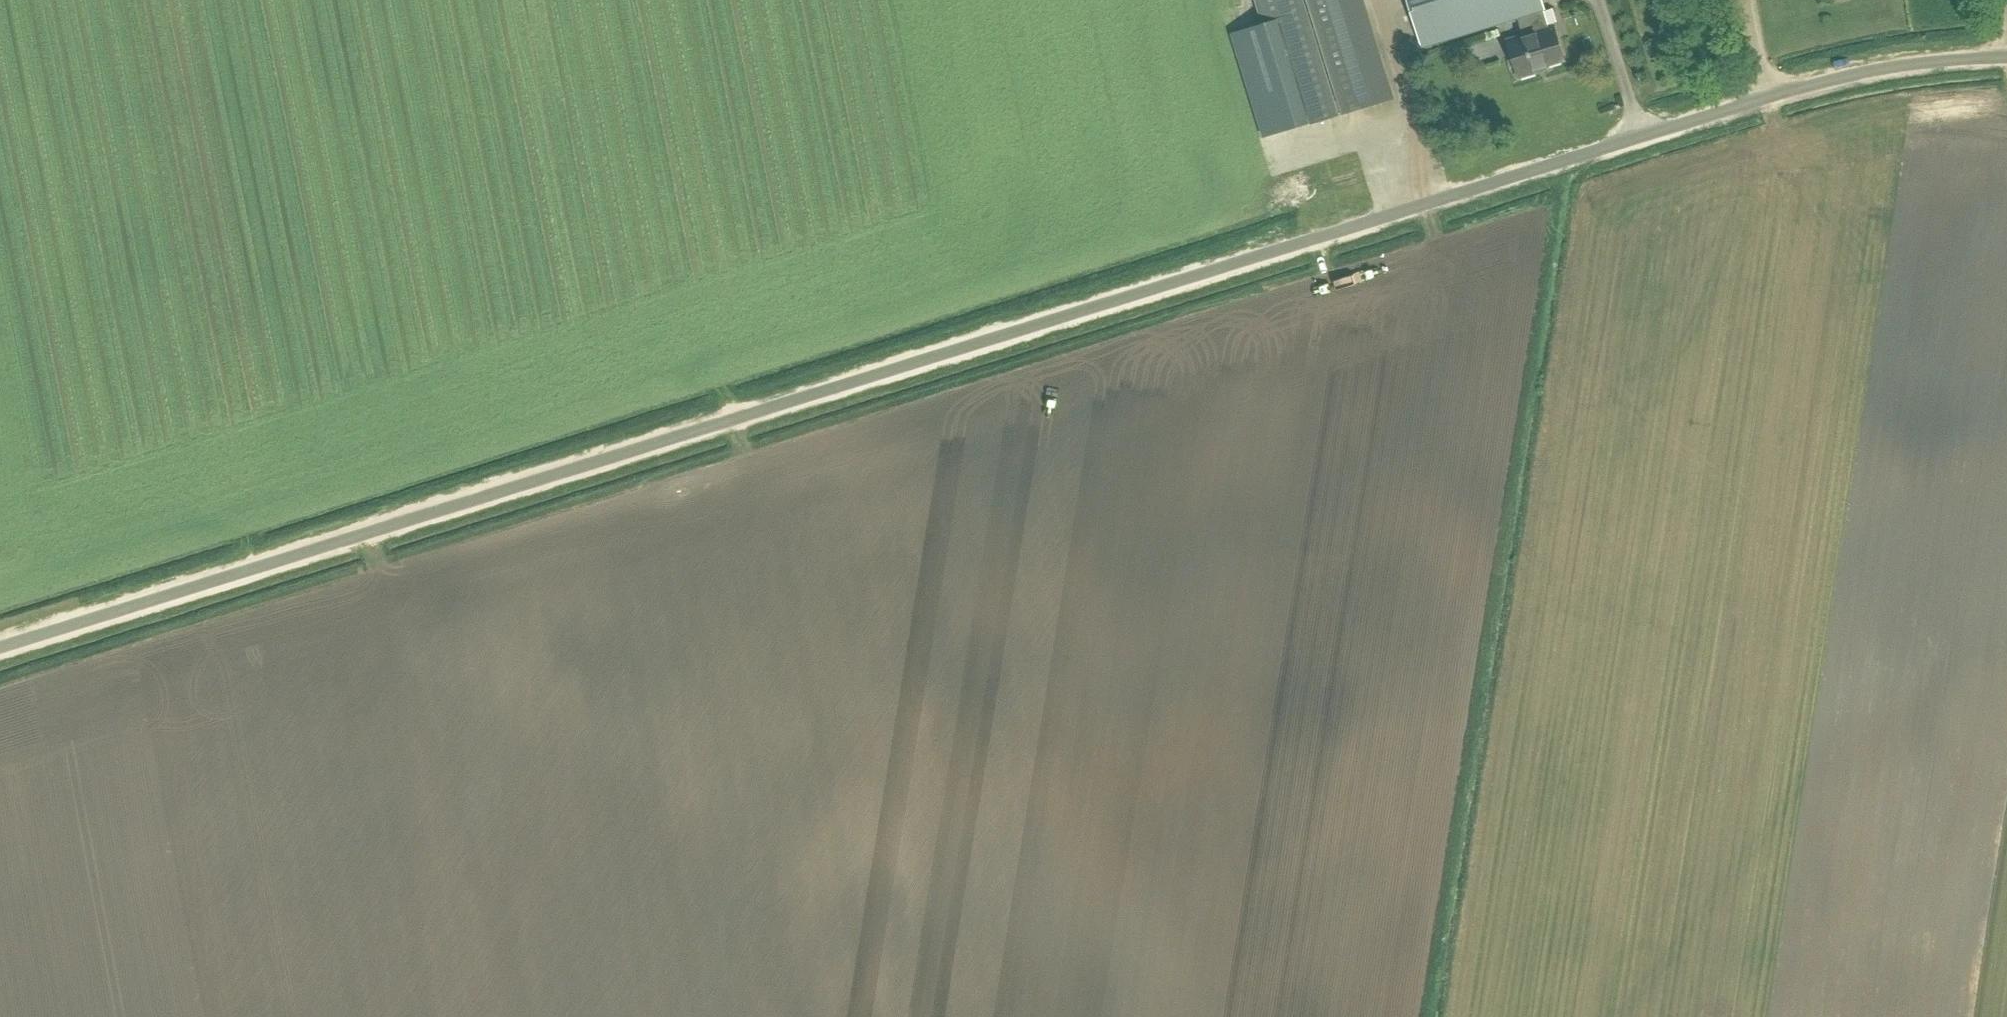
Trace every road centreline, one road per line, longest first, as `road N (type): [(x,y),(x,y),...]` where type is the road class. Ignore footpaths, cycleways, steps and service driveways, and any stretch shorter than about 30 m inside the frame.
road 1 (unclassified): [(2006,61),(1909,65),(0,650)]

